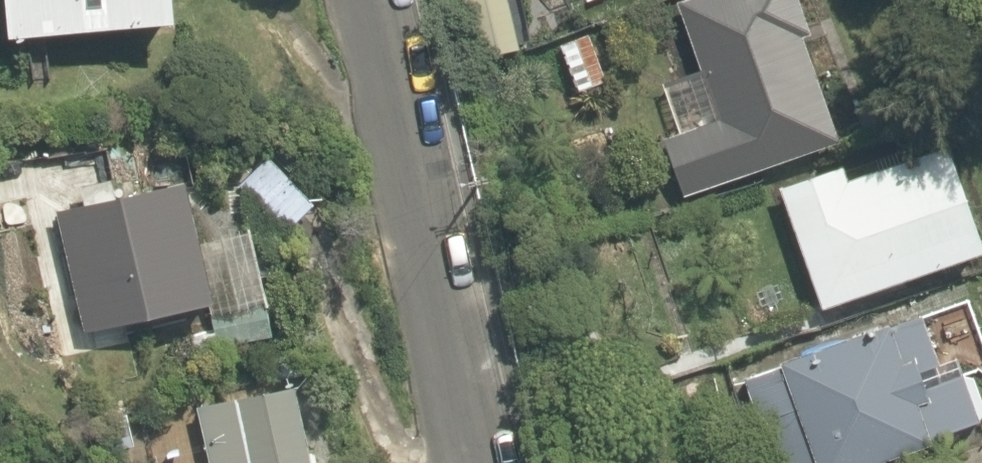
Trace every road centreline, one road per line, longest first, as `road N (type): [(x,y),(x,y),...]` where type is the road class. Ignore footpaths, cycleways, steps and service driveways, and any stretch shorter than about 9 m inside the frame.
road 1 (residential): [(494,462),(450,245),(380,0)]

